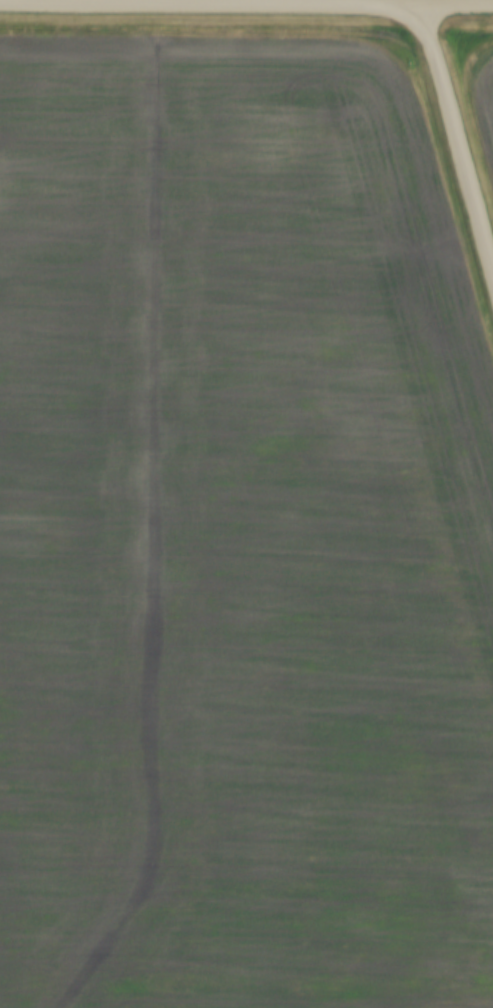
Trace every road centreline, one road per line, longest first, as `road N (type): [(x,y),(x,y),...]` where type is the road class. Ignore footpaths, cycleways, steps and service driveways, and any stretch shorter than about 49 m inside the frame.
road 1 (residential): [(492,3),(92,0)]
road 2 (residential): [(492,278),(419,2)]

